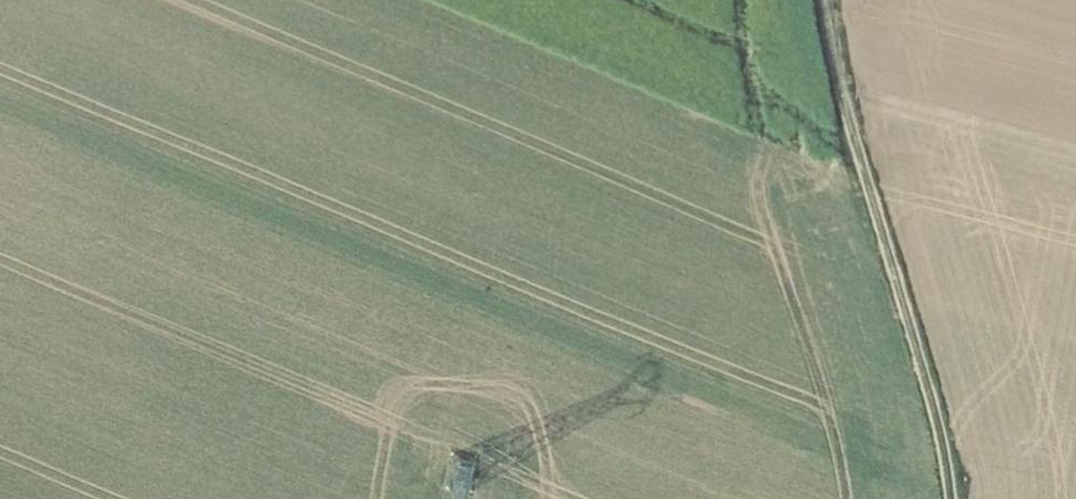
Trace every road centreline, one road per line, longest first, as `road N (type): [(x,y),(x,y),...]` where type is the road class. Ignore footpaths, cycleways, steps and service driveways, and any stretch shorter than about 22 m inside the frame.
road 1 (track): [(826,0),(831,46),(949,450),(955,498)]

